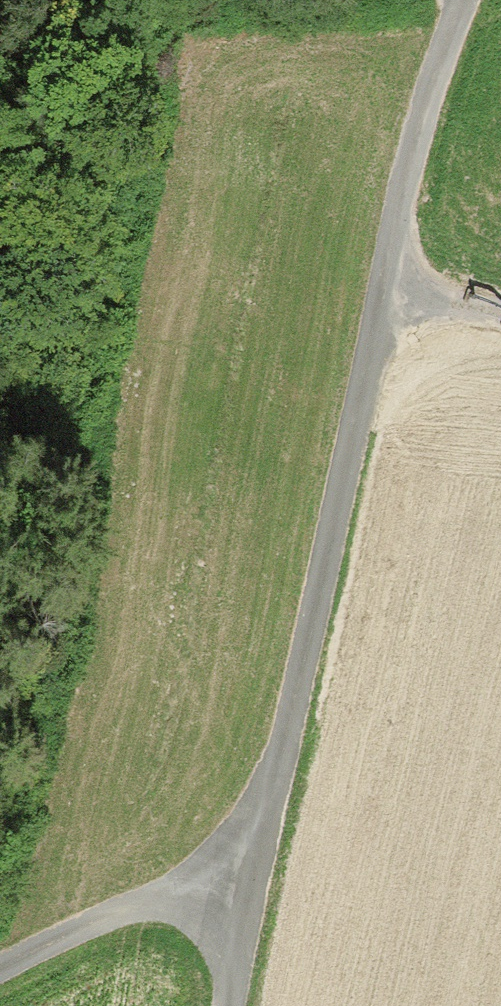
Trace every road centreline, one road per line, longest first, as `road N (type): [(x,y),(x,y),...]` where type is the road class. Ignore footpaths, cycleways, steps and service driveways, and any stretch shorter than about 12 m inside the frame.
road 1 (unclassified): [(230,1005),(383,282),(428,94),(463,0)]
road 2 (track): [(254,886),(130,907),(0,967)]
road 3 (track): [(500,311),(383,282)]

